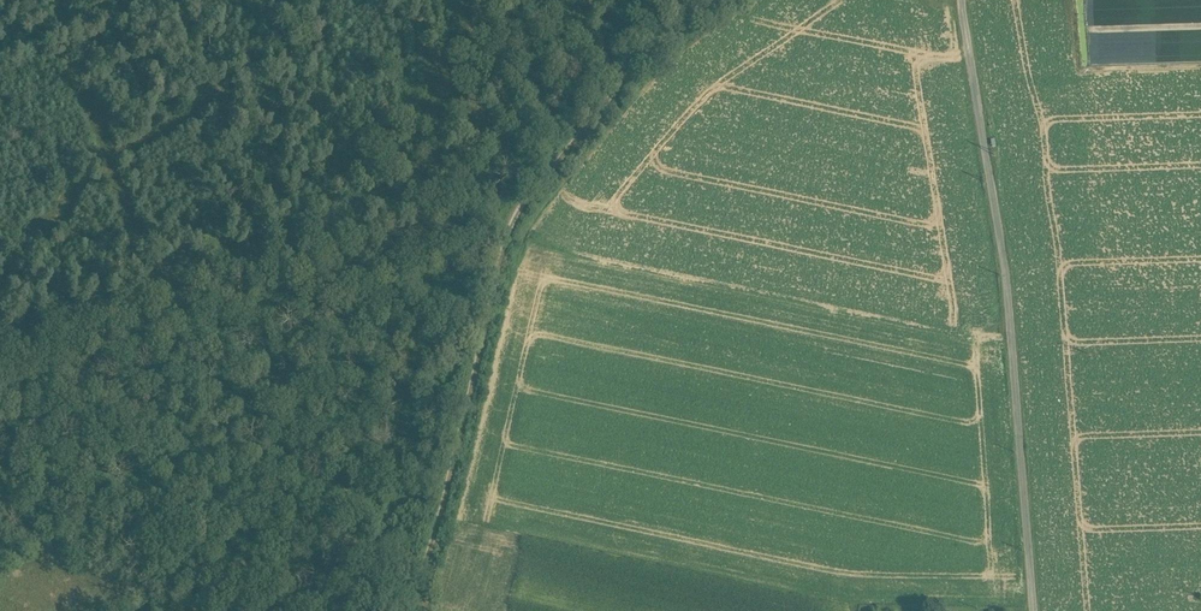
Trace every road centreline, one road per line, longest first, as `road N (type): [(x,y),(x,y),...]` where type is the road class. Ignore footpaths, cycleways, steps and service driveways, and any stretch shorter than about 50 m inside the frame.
road 1 (track): [(963,0),(1007,267),(1036,610)]

